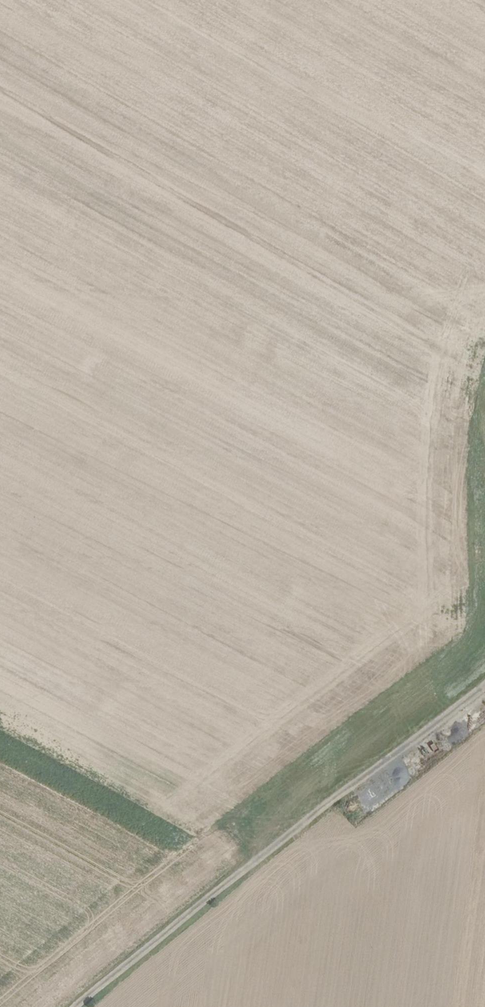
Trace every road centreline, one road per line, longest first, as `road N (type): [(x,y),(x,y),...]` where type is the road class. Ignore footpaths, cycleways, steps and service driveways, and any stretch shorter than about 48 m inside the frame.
road 1 (track): [(484,684),(75,1006)]

